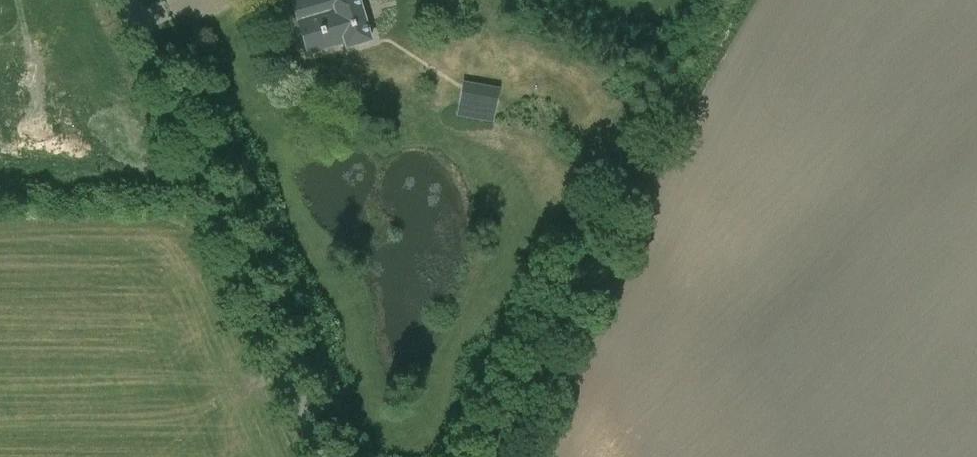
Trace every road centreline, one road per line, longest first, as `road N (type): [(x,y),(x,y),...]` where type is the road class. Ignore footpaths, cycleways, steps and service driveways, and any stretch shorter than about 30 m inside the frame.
road 1 (unclassified): [(320,456),(124,0)]

